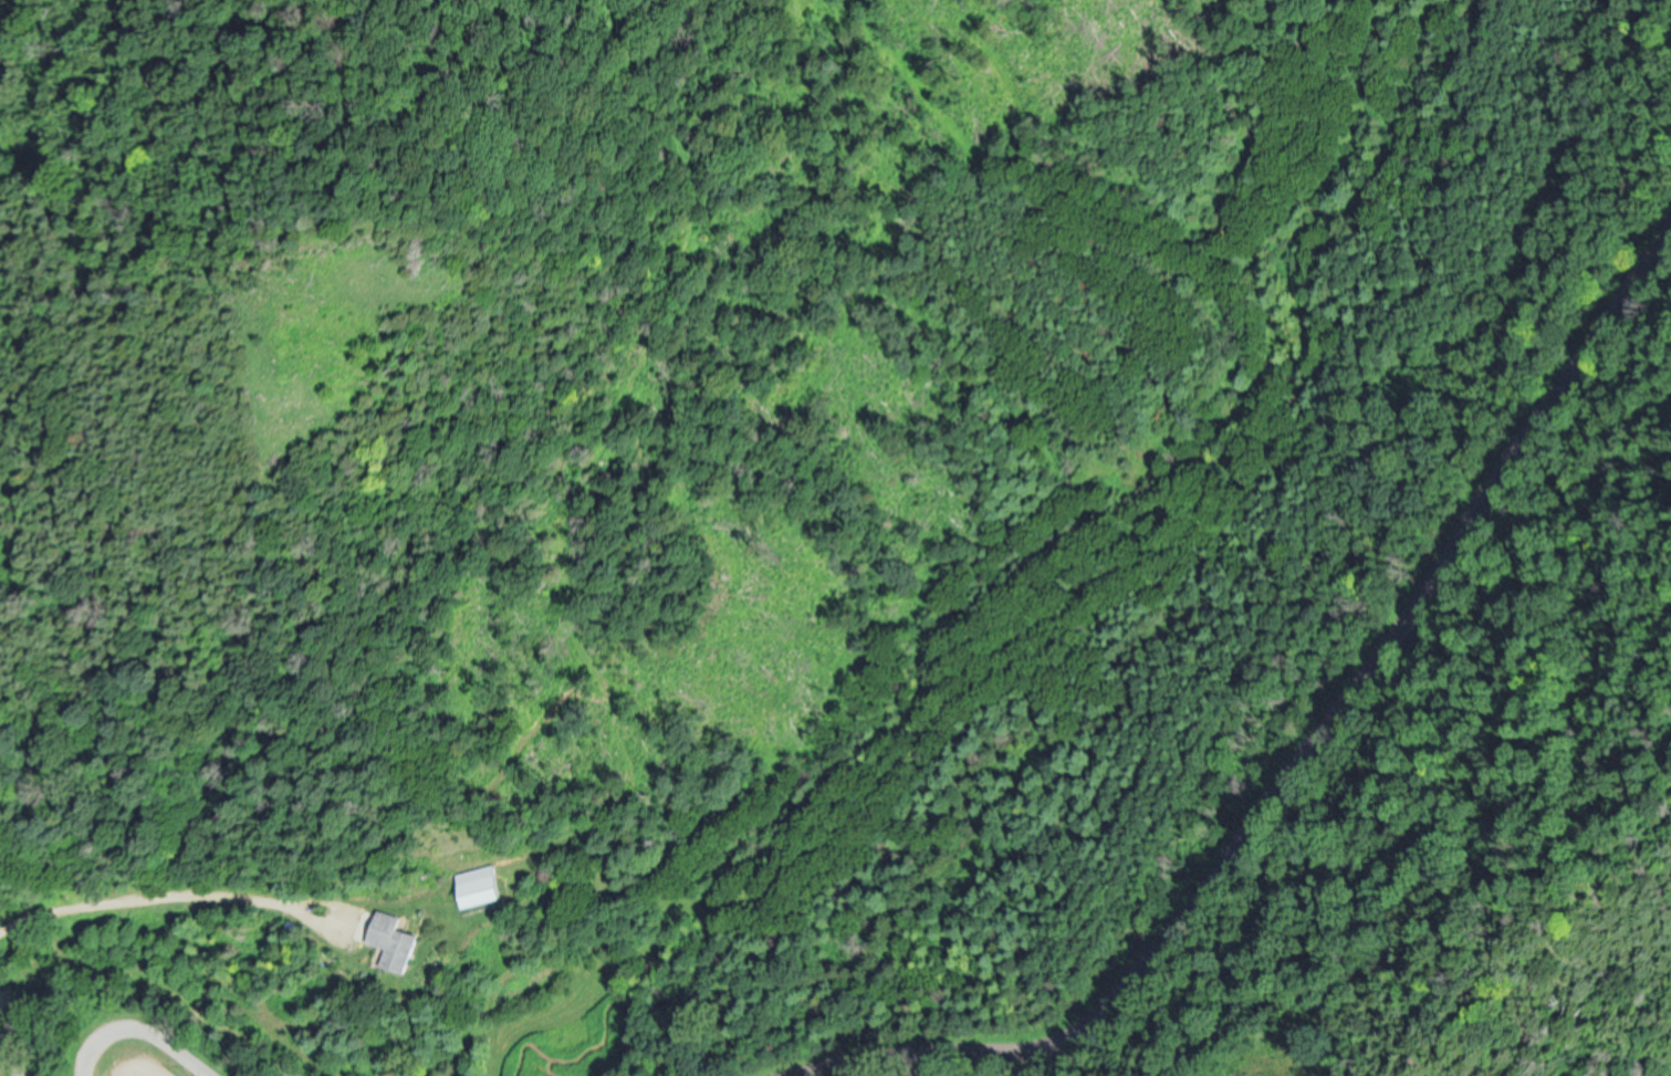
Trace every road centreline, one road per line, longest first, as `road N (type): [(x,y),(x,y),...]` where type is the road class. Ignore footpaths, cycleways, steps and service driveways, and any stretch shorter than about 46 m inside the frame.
road 1 (residential): [(787,1075),(911,1047),(1048,1042),(1085,1025),(1411,609),(1670,218)]
road 2 (residential): [(88,1075),(96,1042),(116,1027),(159,1035),(213,1075)]

